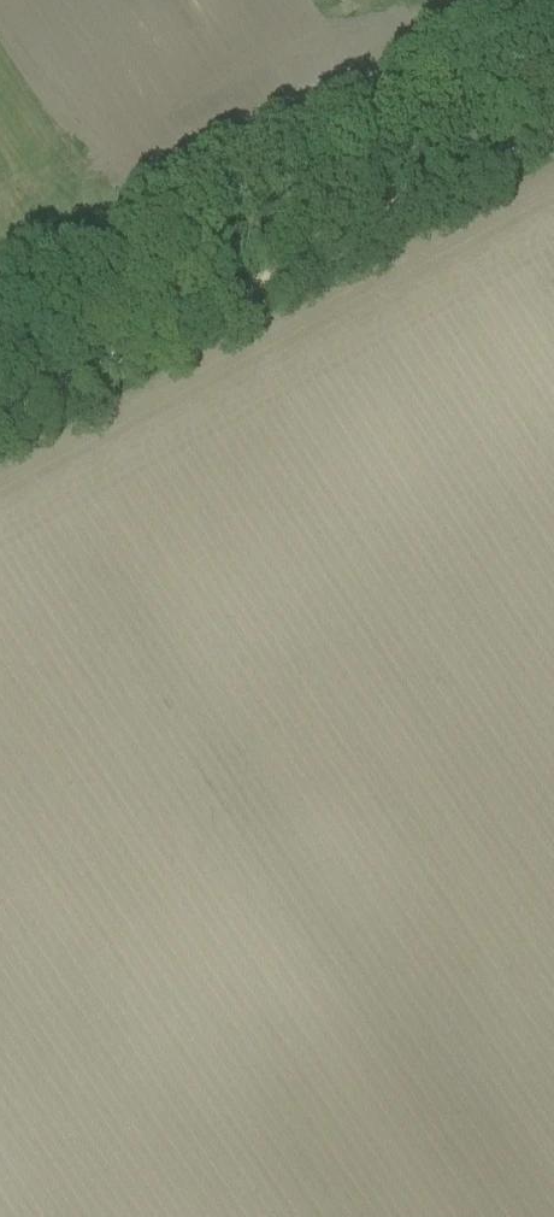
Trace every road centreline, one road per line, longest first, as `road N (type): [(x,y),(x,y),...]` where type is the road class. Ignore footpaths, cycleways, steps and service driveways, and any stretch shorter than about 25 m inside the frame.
road 1 (track): [(0,418),(553,125)]
road 2 (unclassified): [(0,329),(454,87),(510,69),(553,78)]

